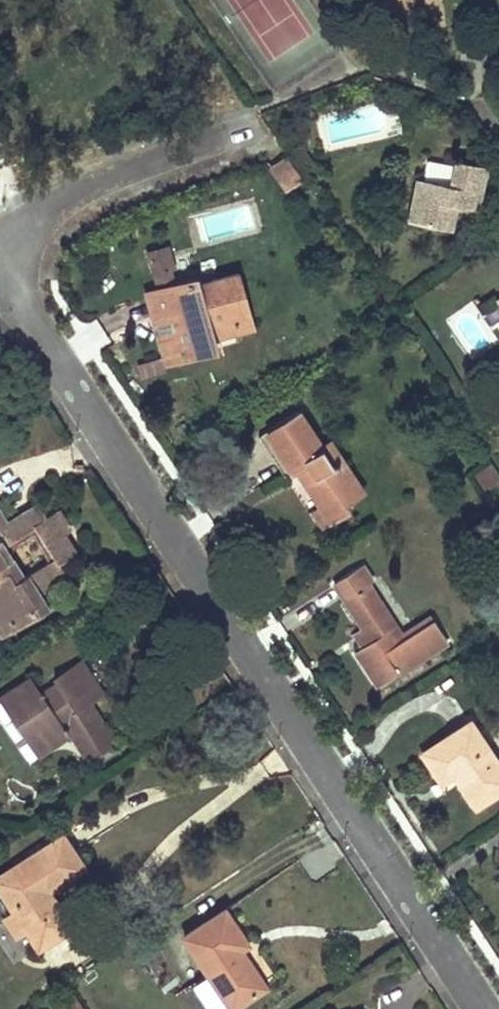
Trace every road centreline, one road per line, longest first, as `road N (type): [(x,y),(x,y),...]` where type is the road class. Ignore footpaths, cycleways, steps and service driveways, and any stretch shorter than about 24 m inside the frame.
road 1 (residential): [(1,255),(22,307),(482,1008)]
road 2 (residential): [(1,255),(53,207),(122,173),(247,130)]

